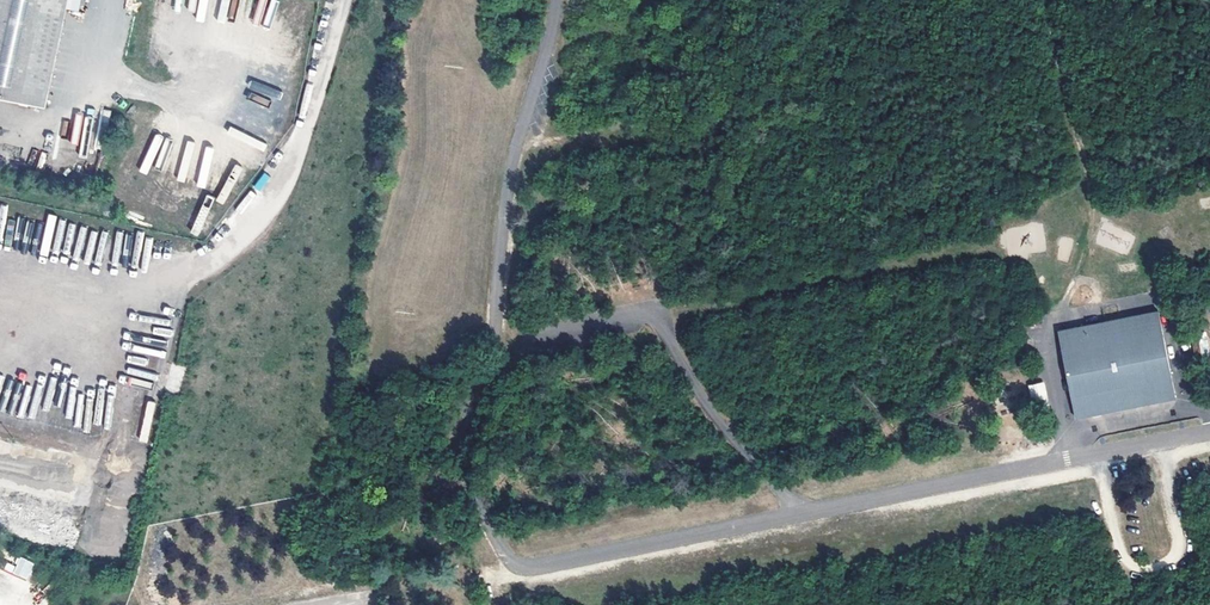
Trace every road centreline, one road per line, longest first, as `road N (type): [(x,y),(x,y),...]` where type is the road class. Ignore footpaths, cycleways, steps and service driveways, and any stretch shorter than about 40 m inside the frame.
road 1 (unclassified): [(1209,432),(540,567),(509,556),(491,526),(480,478),(496,285),(517,141),(558,0)]
road 2 (track): [(822,0),(830,41),(826,93),(799,135),(746,148),(517,141)]
road 3 (track): [(1045,0),(1092,181),(1086,248),(1059,312)]
road 4 (track): [(1100,453),(1125,561),(1144,569),(1165,566),(1179,538),(1160,441)]

